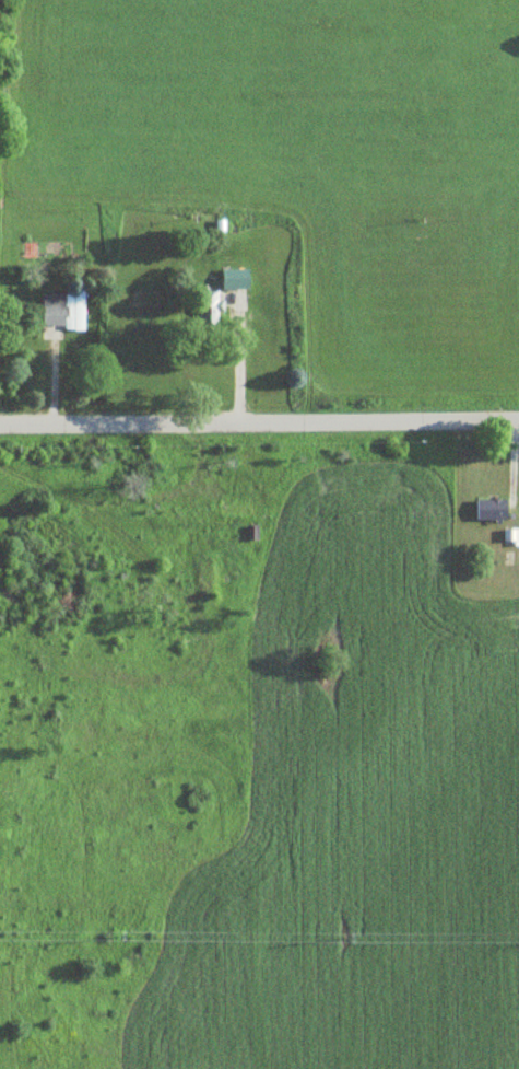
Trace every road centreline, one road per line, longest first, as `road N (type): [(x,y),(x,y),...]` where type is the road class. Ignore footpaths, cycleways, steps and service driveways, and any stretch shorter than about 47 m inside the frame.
road 1 (residential): [(0,425),(518,421)]

